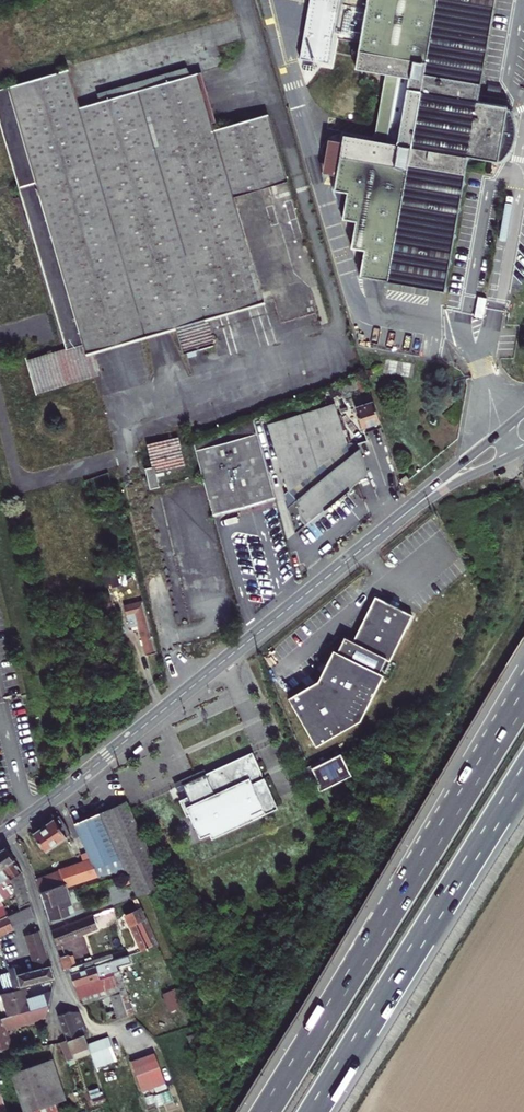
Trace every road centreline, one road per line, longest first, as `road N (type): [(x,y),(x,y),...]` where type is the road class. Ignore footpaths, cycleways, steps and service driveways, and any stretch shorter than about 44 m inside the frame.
road 1 (motorway): [(523,695),(266,1111)]
road 2 (secondary): [(0,835),(377,536)]
road 3 (motorway): [(313,1111),(523,774)]
road 4 (secondary): [(523,411),(377,536)]
road 5 (secondary): [(377,536),(523,450)]

